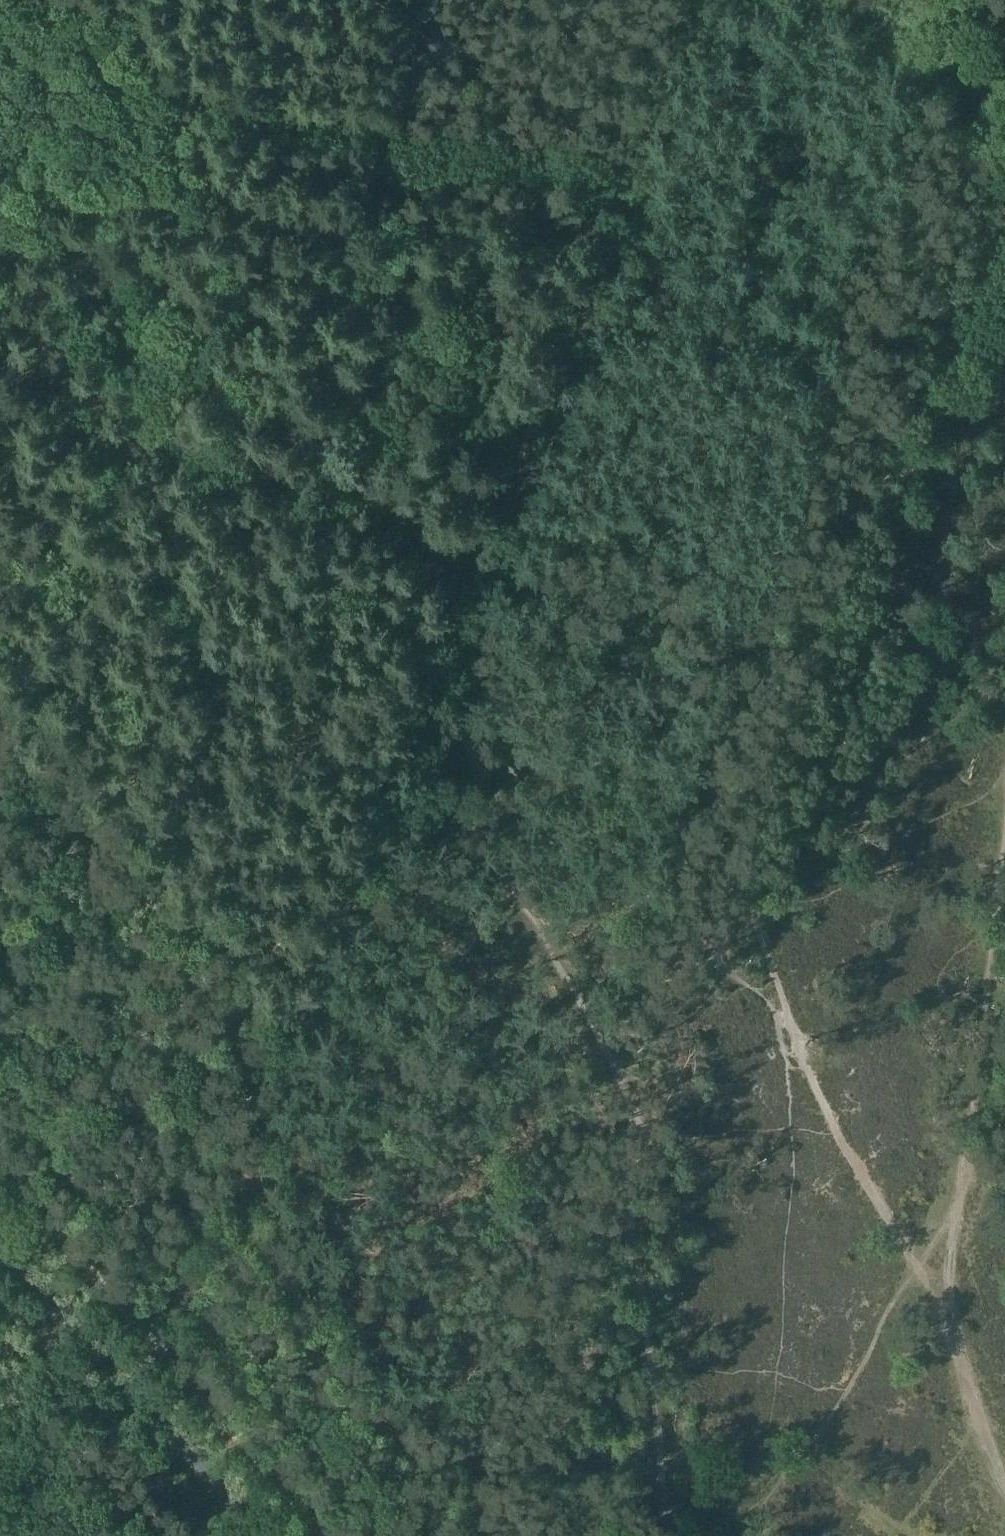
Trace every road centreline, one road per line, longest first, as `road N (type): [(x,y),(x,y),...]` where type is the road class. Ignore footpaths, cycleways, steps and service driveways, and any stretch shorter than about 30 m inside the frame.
road 1 (track): [(171,1336),(235,1213),(462,568)]
road 2 (track): [(613,156),(372,138),(228,110),(98,54),(18,0)]
road 3 (track): [(948,1305),(988,1064),(1004,841)]
road 4 (track): [(462,568),(613,156)]
road 5 (secondary): [(269,1535),(0,1223)]
road 6 (track): [(727,1535),(822,1432),(960,1205)]
road 7 (track): [(620,133),(612,145),(553,113),(382,0)]
road 8 (track): [(613,156),(674,0)]

